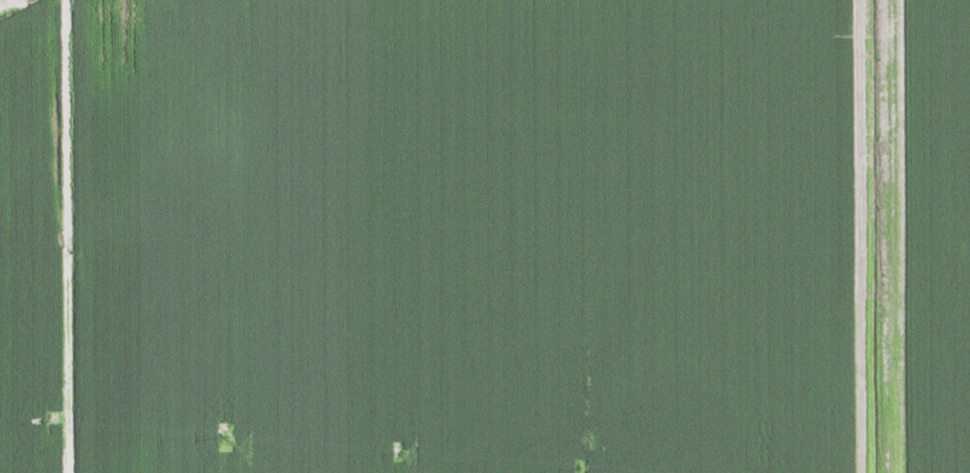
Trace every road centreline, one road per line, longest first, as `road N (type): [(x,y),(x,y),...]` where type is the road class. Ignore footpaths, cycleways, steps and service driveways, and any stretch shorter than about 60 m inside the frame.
road 1 (track): [(886,472),(887,0)]

